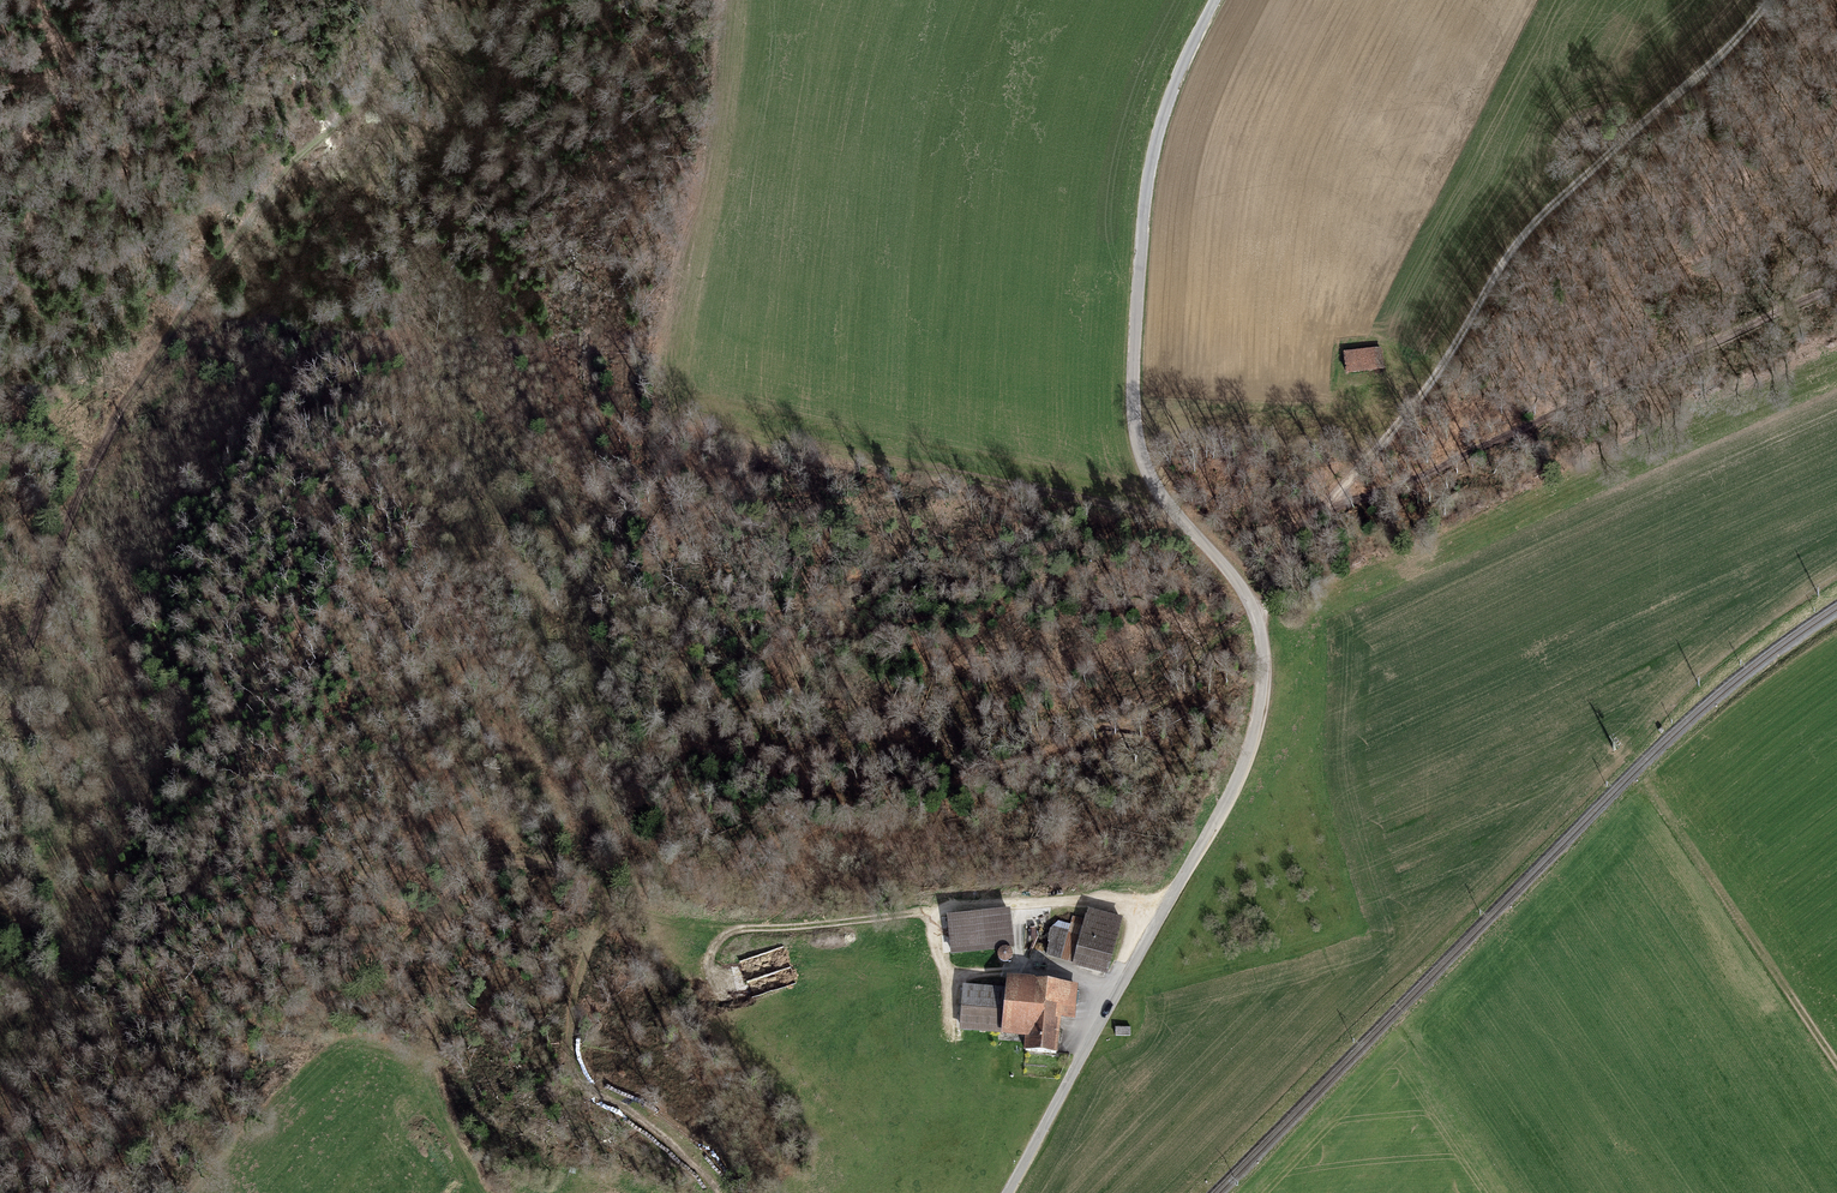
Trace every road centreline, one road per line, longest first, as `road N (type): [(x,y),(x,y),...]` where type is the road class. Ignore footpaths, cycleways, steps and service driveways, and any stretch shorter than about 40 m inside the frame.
road 1 (unclassified): [(1007,1192),(1226,804),(1260,712),(1263,644),(1250,602),(1159,492),(1134,417),(1153,154),(1215,0)]
road 2 (track): [(0,702),(27,661),(59,553),(109,436),(299,151),(352,115),(373,87),(389,0)]
road 3 (track): [(1255,616),(1323,509),(1445,363),(1511,249),(1771,0)]
road 4 (track): [(673,230),(667,400),(747,432),(1175,511)]
road 5 (track): [(594,884),(605,836),(603,800),(557,730),(490,468),(454,406),(459,286)]
road 6 (track): [(1836,283),(1426,473),(1323,509)]
road 7 (track): [(717,927),(834,925),(1099,900),(1159,917)]
road 8 (track): [(594,884),(600,908),(566,1037),(569,1063),(593,1093),(665,1133),(718,1192)]
road 9 (track): [(1641,784),(1836,1071)]
road 10 (track): [(473,142),(513,0)]

